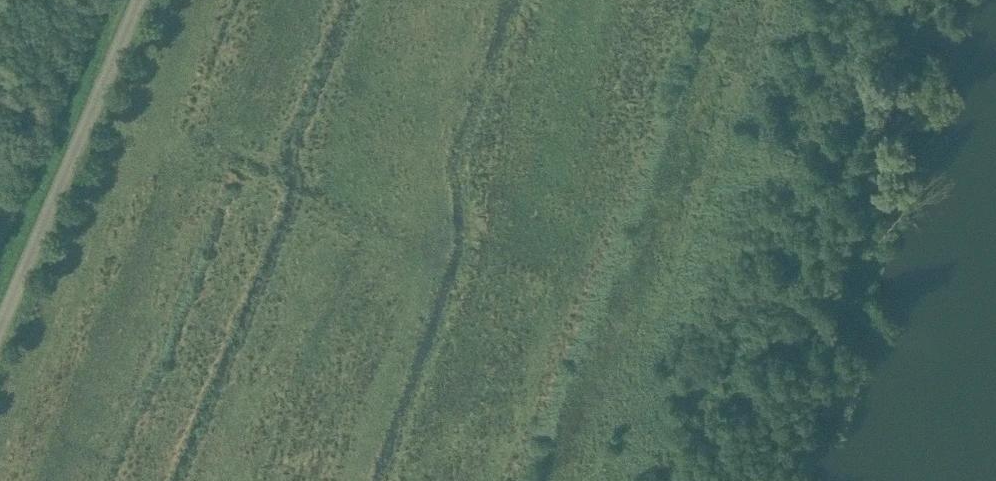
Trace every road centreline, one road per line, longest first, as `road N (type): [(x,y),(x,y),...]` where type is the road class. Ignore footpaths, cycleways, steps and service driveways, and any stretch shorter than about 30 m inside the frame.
road 1 (unclassified): [(0,325),(137,0)]

